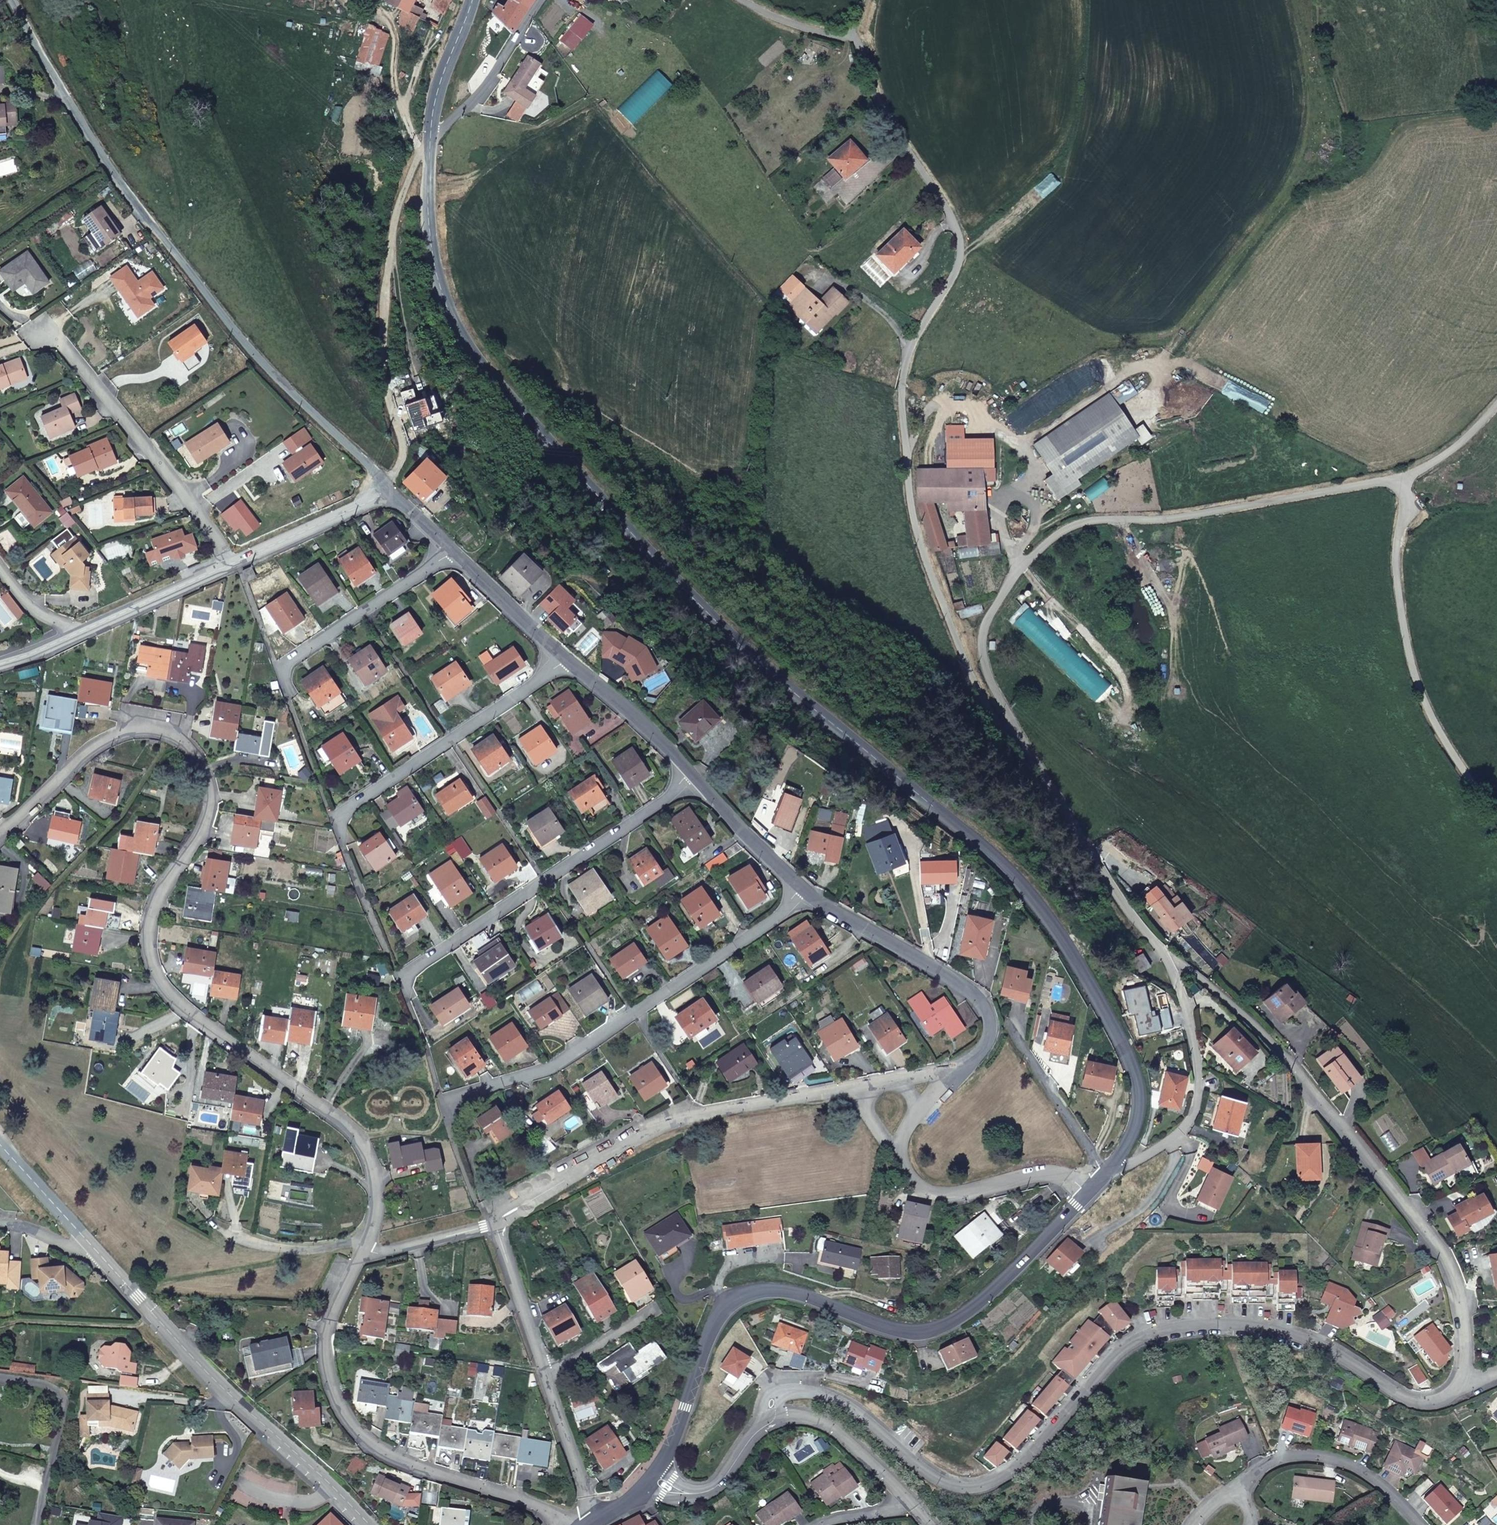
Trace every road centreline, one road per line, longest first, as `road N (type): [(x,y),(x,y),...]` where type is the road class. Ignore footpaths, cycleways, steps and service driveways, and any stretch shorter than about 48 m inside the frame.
road 1 (secondary): [(1109,1170),(1132,1135),(1136,1076),(1062,937),(996,855),(753,656),(484,367),(454,322),(438,278),(427,186),(431,137)]
road 2 (residential): [(746,0),(856,40),(955,212),(955,270),(909,348),(900,389),(909,500),(974,680),(1004,717)]
road 3 (residential): [(0,836),(76,761),(117,735),(151,728),(187,745),(205,772),(208,812),(150,907),(152,969),(177,1002),(350,1125),(371,1155),(378,1204),(366,1236)]
road 4 (residential): [(771,1419),(773,1395),(787,1387),(819,1390),(850,1404),(923,1469),(954,1487),(976,1489),(1022,1462),(1119,1352),(1167,1326),(1218,1321),(1288,1332),(1411,1400),(1440,1402),(1465,1388)]
road 5 (residential): [(14,0),(90,136),(163,238),(251,353),(387,484)]
road 6 (secondary): [(653,1474),(725,1306),(750,1291),(788,1292),(890,1329),(930,1330),(980,1305),(1084,1197)]
road 7 (track): [(681,1115),(686,1094),(366,609)]
road 8 (unclassified): [(1004,717),(988,675),(989,619),(1041,547),(1075,526),(1169,518),(1403,475)]
road 9 (residential): [(1465,1388),(1462,1302),(1442,1258),(1293,1061),(1197,972),(1168,957)]
road 10 (residential): [(446,1104),(560,1066),(805,892)]
road 11 (residential): [(361,1250),(326,1315),(322,1356),(358,1434),(389,1459),(557,1514)]
road 12 (residential): [(94,1248),(369,1524)]
road 13 (residential): [(494,1221),(681,1115),(851,1087)]
road 14 (unclassified): [(1403,475),(1397,604),(1418,694),(1496,816)]
road 15 (residential): [(397,977),(696,776)]
road 16 (residential): [(44,324),(231,560)]
road 17 (unclassified): [(1168,957),(1133,920),(1004,717)]
road 18 (residential): [(966,1070),(992,1024),(986,1005),(805,892)]
road 19 (residential): [(334,817),(568,659)]
road 20 (residential): [(1198,1524),(1269,1465),(1311,1455),(1350,1464),(1425,1524)]
road 21 (unclassified): [(1109,1170),(1174,1140),(1195,1110),(1197,1055),(1168,957)]
road 22 (residential): [(899,1154),(920,1185),(944,1198),(1046,1174),(1067,1176),(1084,1197)]
road 23 (residential): [(279,672),(455,552)]
road 24 (residential): [(67,638),(231,560)]
road 25 (unclassified): [(545,0),(473,104),(431,137)]
road 26 (residential): [(1008,1027),(1088,1151),(1109,1170)]
road 27 (residential): [(231,560),(370,501),(387,484)]
road 28 (residential): [(696,776),(568,659)]
road 29 (residential): [(771,1419),(804,1415),(834,1429),(904,1502)]
road 30 (residential): [(546,1380),(494,1221)]
road 31 (residential): [(36,1384),(57,1391),(65,1404),(37,1524)]
road 32 (residential): [(805,892),(696,776)]
road 33 (residential): [(568,659),(455,552)]
road 34 (residential): [(653,1474),(688,1492),(718,1485),(771,1419)]
road 35 (secondary): [(431,137),(441,73),(470,0)]
road 36 (residential): [(228,1234),(306,1251),(366,1236)]
road 37 (residential): [(0,1144),(94,1248)]
road 38 (residential): [(361,1250),(436,1242),(494,1221)]
road 39 (residential): [(659,1308),(546,1380)]
road 40 (residential): [(587,1507),(546,1380)]

